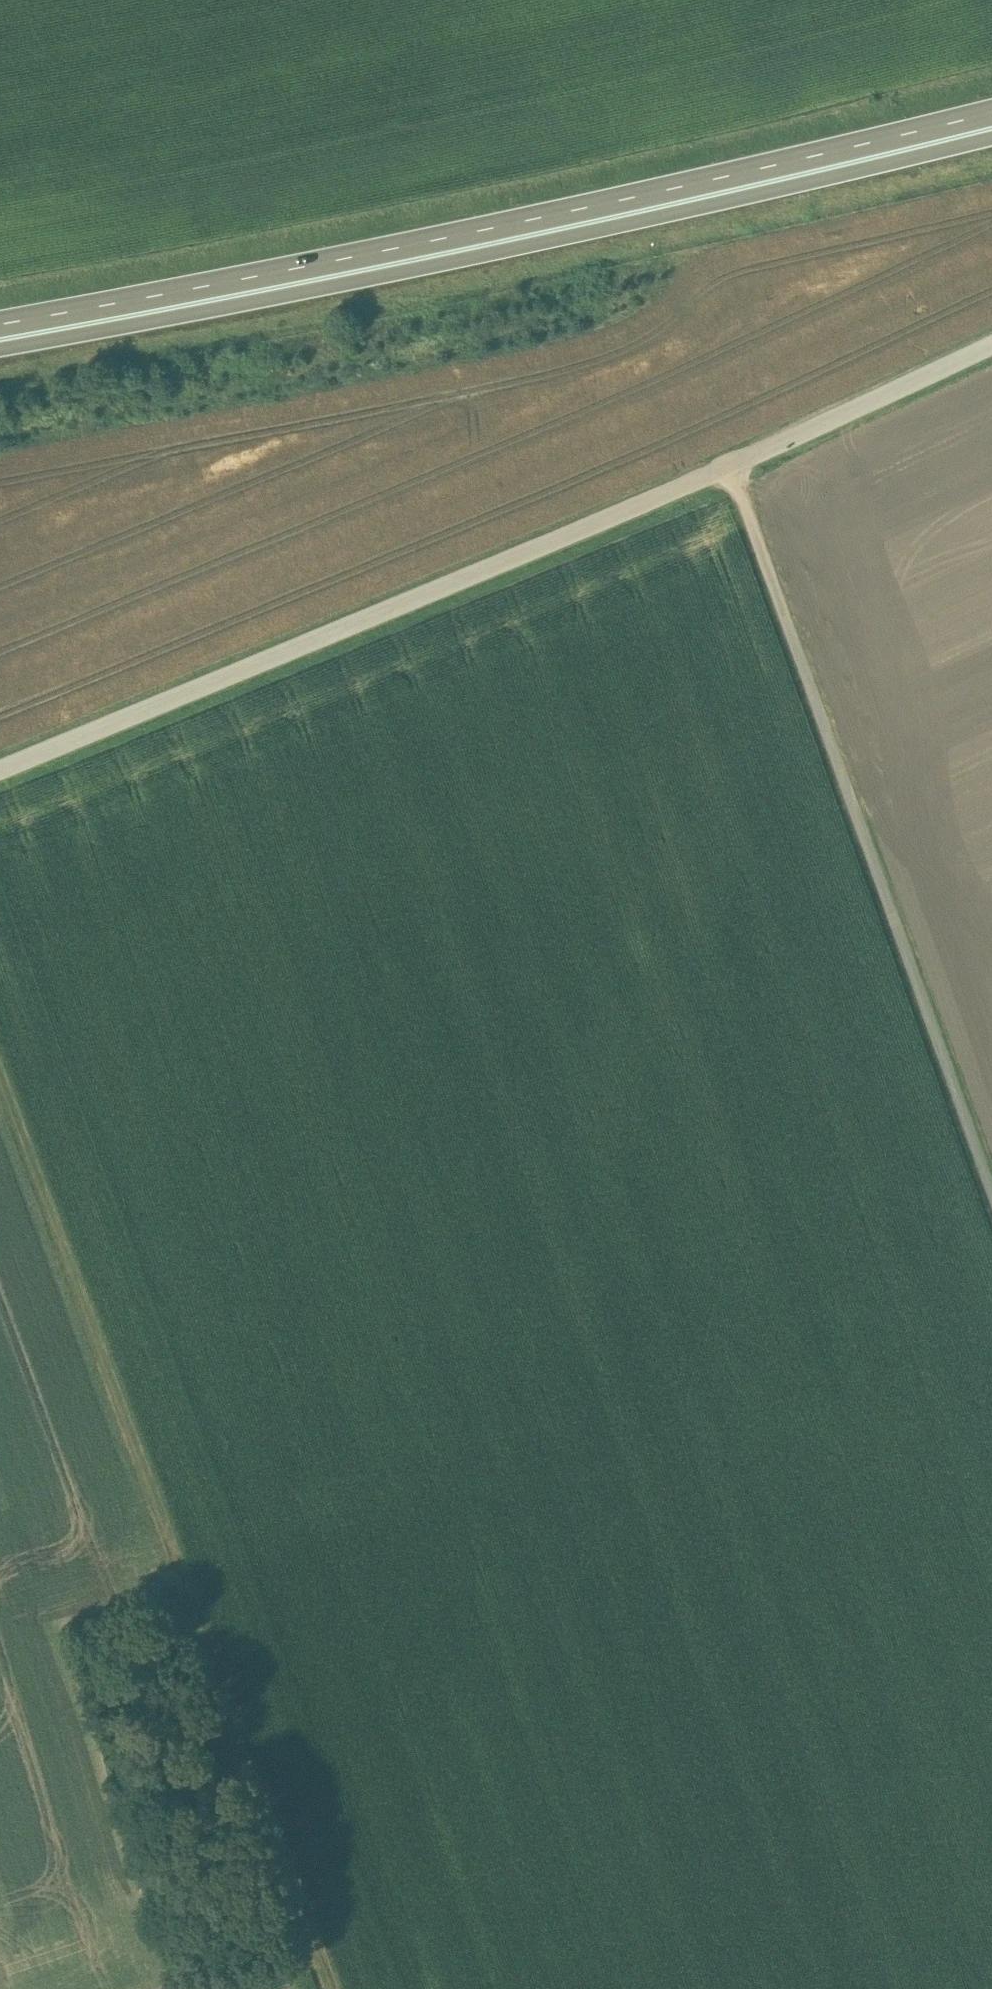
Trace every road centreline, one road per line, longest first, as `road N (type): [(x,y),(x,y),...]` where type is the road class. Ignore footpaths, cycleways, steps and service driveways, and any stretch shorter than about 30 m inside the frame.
road 1 (trunk): [(0,346),(384,274),(991,134)]
road 2 (trunk): [(991,110),(384,249),(0,322)]
road 3 (unclassified): [(0,770),(732,468)]
road 4 (unclassified): [(732,468),(991,1190)]
road 5 (unclassified): [(732,468),(991,344)]

